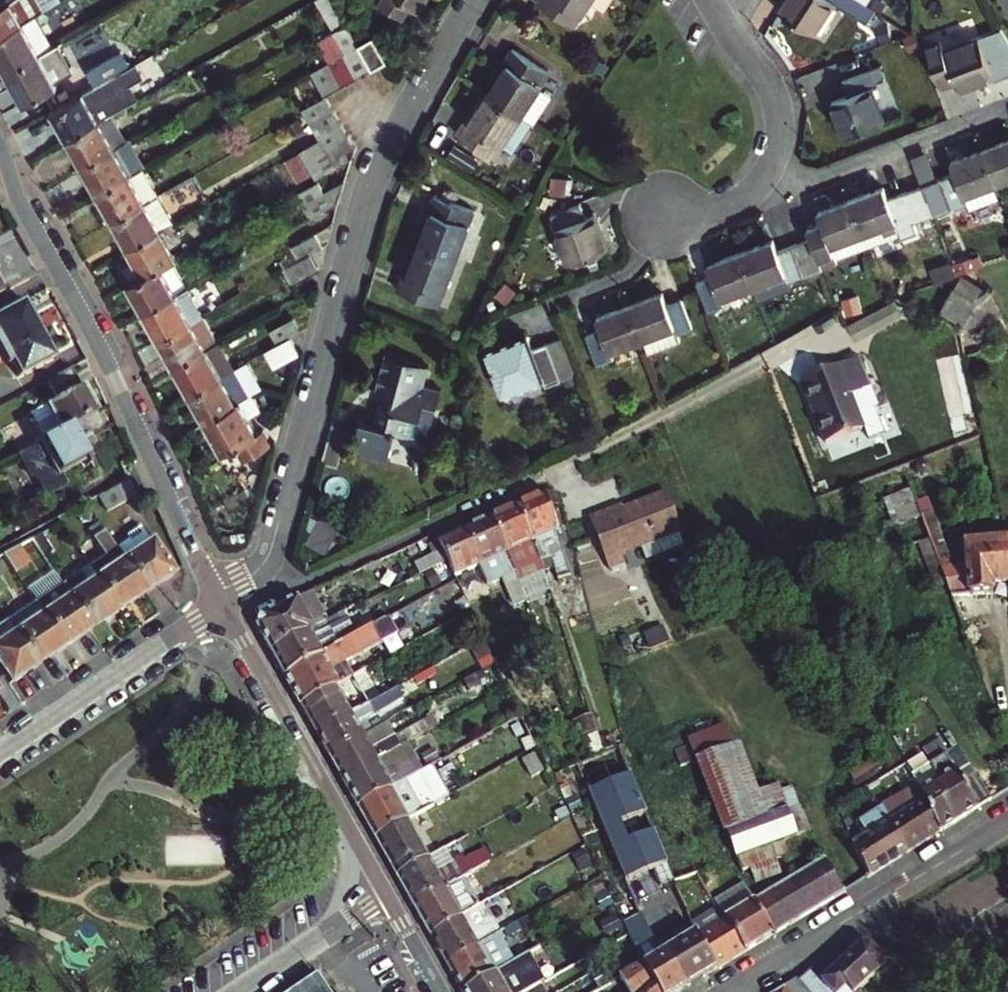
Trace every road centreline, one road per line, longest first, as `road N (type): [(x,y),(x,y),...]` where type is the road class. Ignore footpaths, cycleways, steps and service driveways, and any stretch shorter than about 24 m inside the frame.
road 1 (residential): [(222,606),(272,550),(372,188),(475,0)]
road 2 (residential): [(751,366),(424,530),(222,606)]
road 3 (tertiary): [(222,606),(0,151)]
road 4 (tertiary): [(388,895),(222,606)]
road 5 (residential): [(727,991),(1007,823)]
road 6 (residential): [(753,196),(1007,107)]
road 7 (residential): [(222,606),(0,755)]
road 8 (residential): [(724,24),(779,110),(777,154),(753,196)]
road 9 (residential): [(242,991),(388,895)]
road 10 (residential): [(753,196),(675,217),(636,266)]

